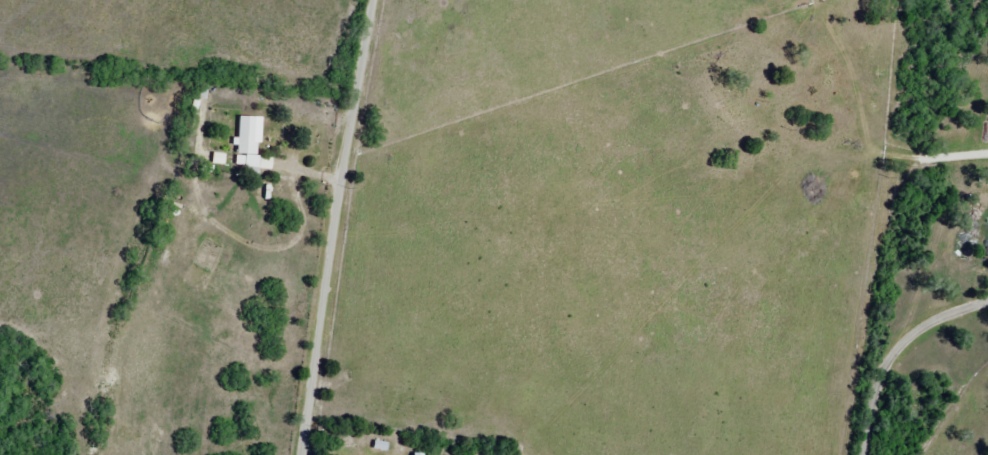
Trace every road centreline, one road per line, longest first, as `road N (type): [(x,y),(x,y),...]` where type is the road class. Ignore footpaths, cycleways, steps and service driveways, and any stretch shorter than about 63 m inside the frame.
road 1 (residential): [(297,454),(370,0)]

